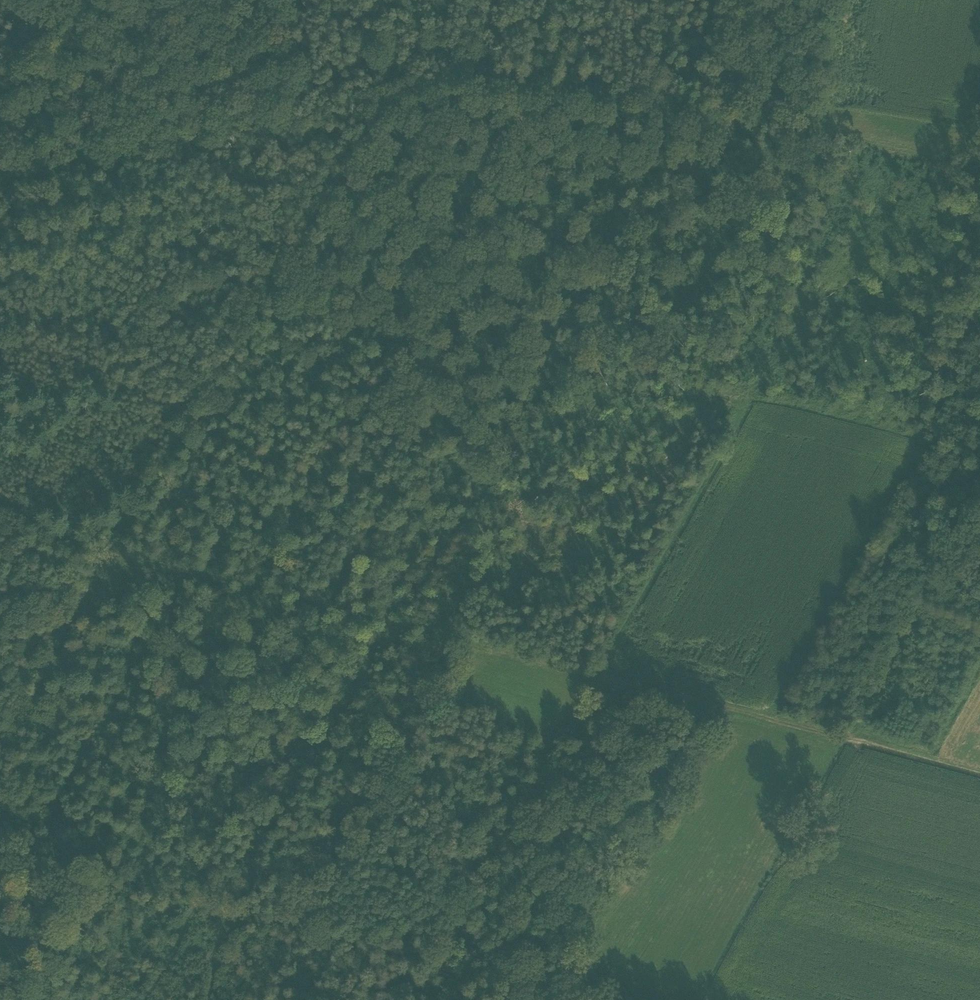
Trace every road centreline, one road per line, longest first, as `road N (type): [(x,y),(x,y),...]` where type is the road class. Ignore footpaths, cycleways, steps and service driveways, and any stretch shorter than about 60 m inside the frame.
road 1 (track): [(979,773),(604,676)]

